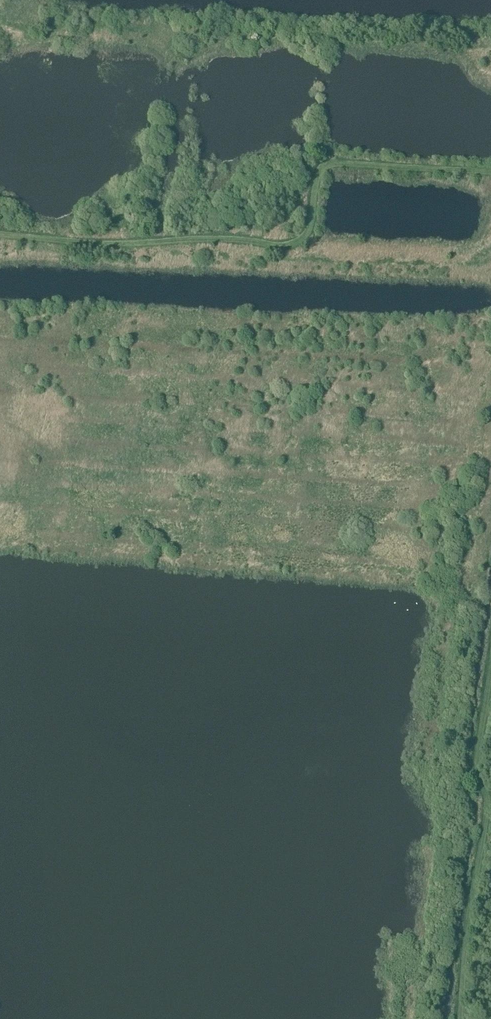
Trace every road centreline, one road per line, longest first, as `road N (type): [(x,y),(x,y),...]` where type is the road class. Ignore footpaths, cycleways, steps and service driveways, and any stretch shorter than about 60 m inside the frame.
road 1 (track): [(0,237),(289,239),(304,232),(311,168),(322,159),(490,171)]
road 2 (track): [(490,664),(474,765),(486,804),(458,1018)]

